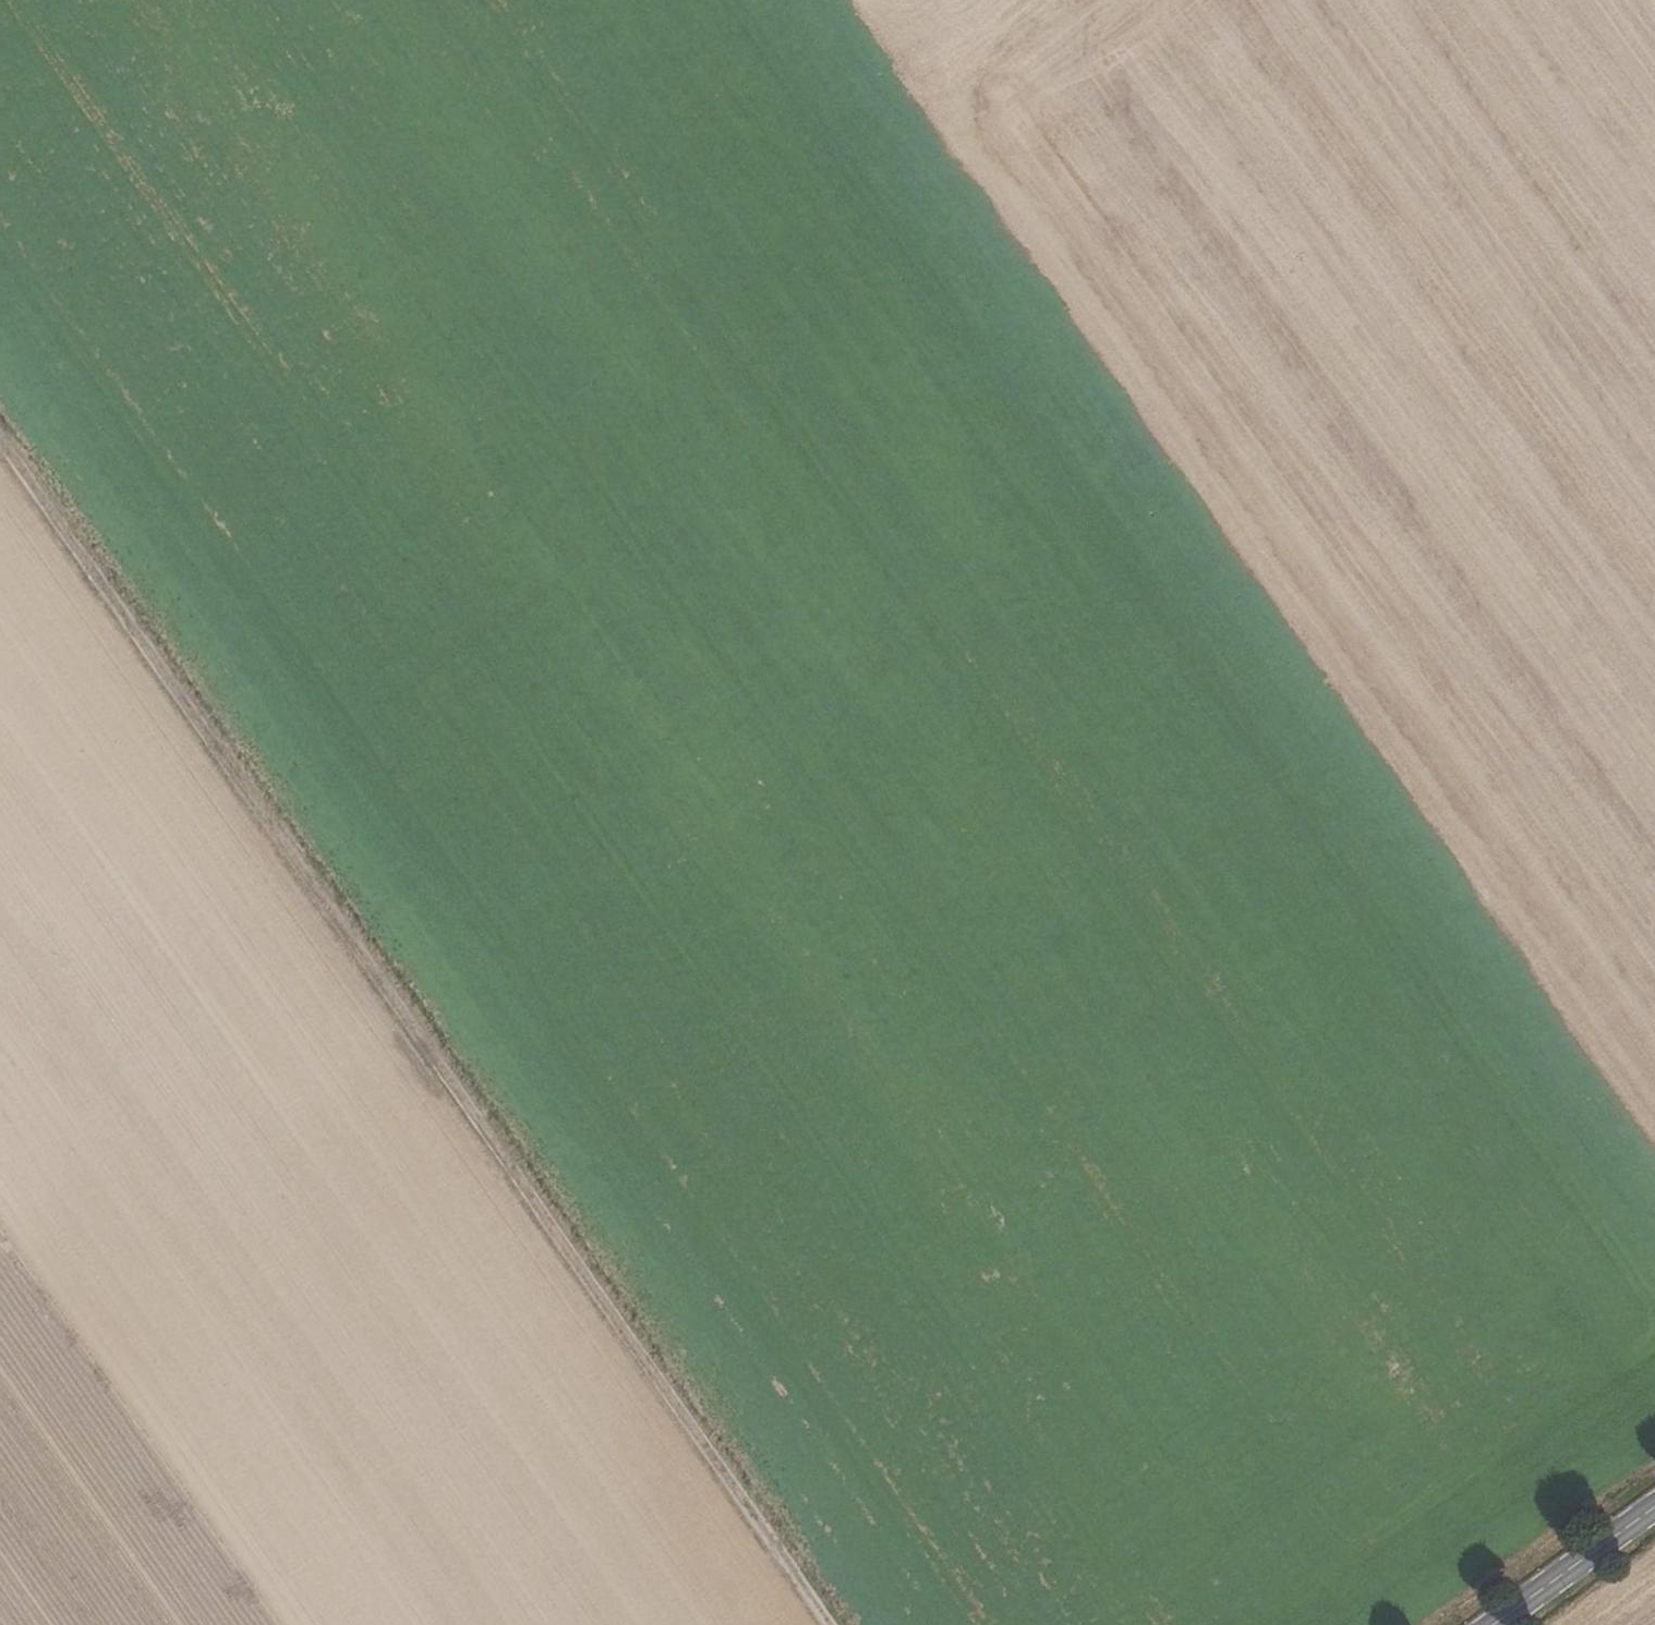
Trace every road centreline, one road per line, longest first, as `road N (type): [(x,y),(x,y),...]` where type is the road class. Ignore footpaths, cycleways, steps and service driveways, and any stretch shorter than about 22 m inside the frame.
road 1 (track): [(0,434),(832,1624)]
road 2 (tertiary): [(1654,1505),(1490,1624)]

